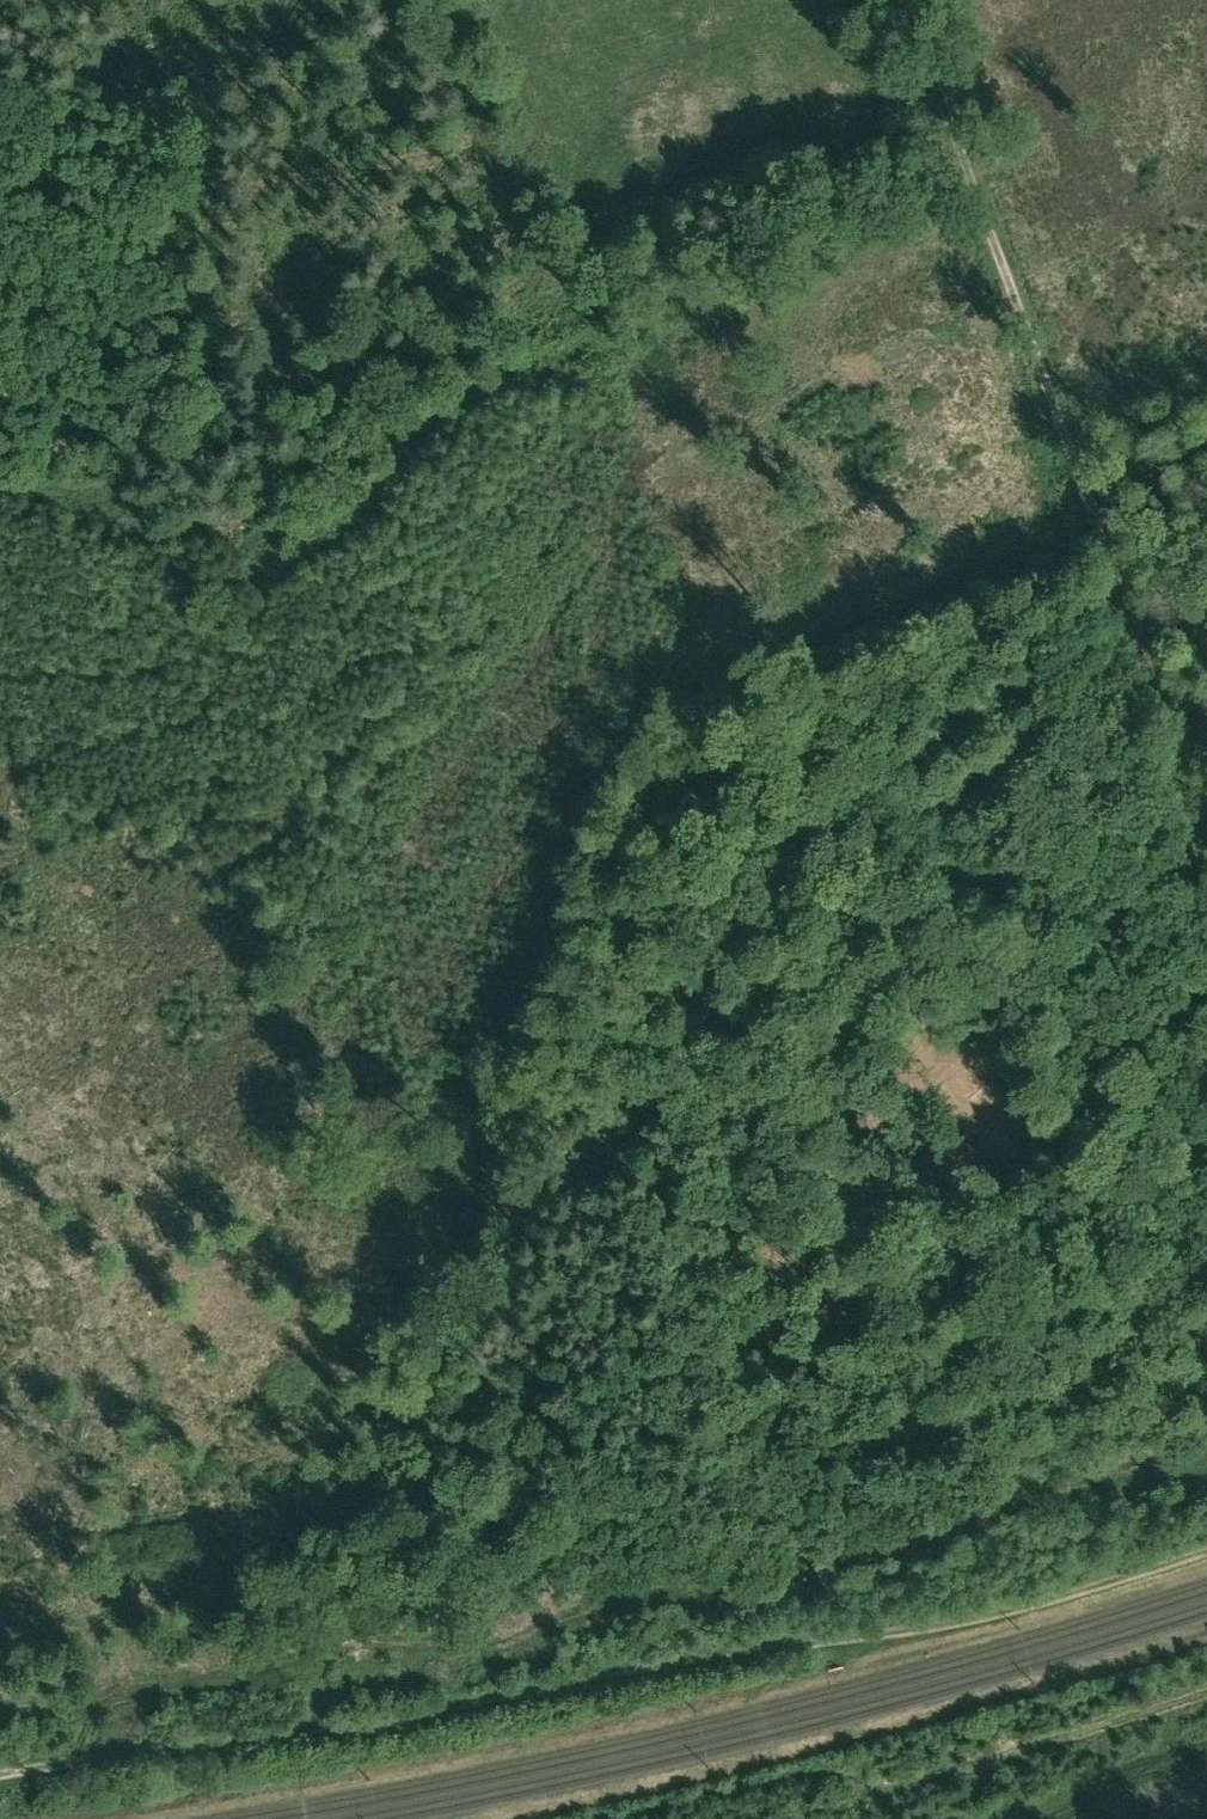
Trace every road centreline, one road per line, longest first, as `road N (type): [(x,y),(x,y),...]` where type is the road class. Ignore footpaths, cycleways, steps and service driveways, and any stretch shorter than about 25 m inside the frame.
road 1 (track): [(1206,797),(908,0)]

